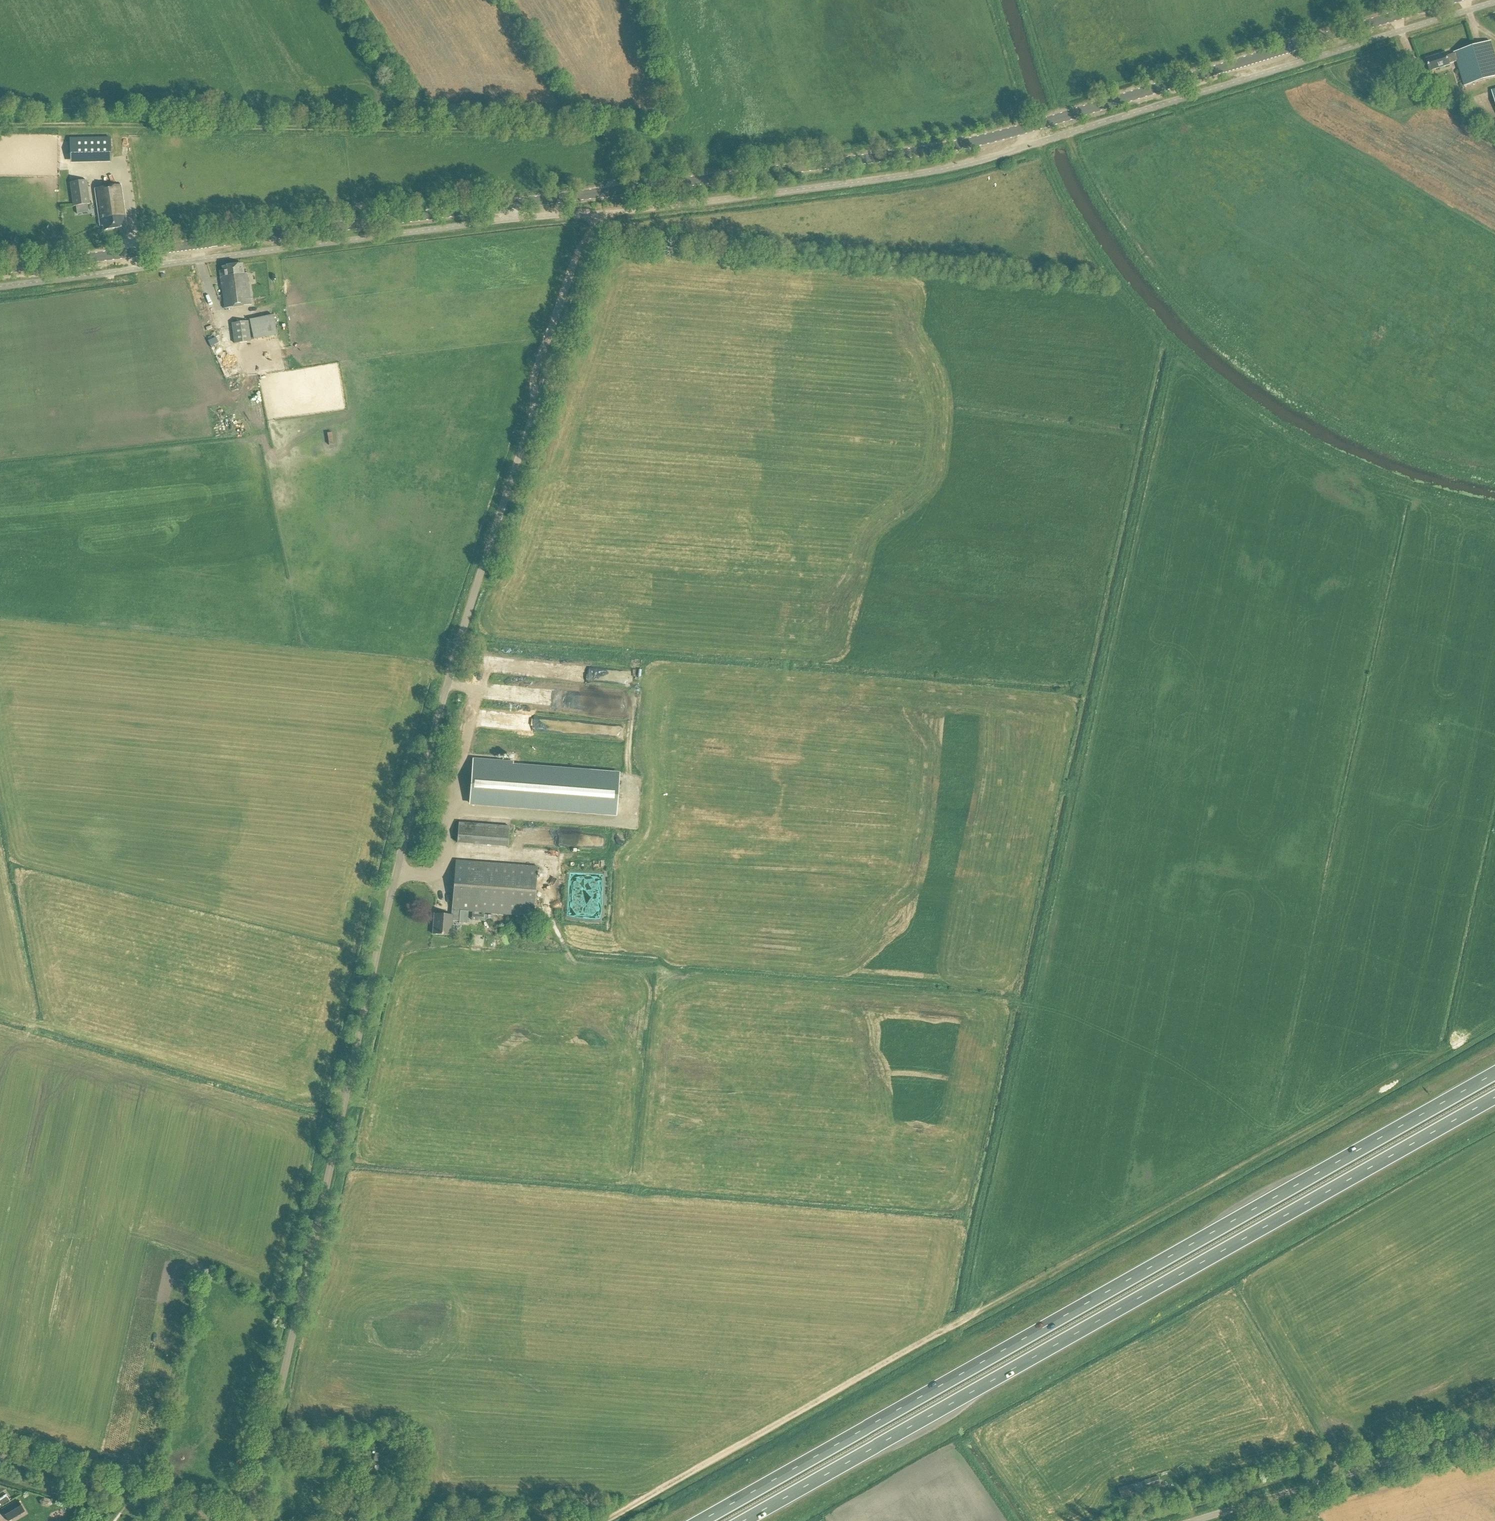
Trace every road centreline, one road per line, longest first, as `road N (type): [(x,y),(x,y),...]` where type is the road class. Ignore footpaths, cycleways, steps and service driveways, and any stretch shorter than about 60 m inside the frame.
road 1 (tertiary): [(0,269),(938,150),(1452,0)]
road 2 (unclassified): [(250,1520),(395,880),(535,402)]
road 3 (track): [(1443,1052),(601,1520)]
road 4 (trunk): [(1494,1074),(702,1520)]
road 5 (trunk): [(745,1520),(1494,1098)]
road 6 (track): [(611,191),(617,141),(588,131),(0,125)]
road 7 (unclassified): [(1196,1520),(1494,1430)]
road 8 (track): [(593,235),(578,253),(533,376),(535,402)]
road 9 (track): [(135,1497),(0,1458)]

